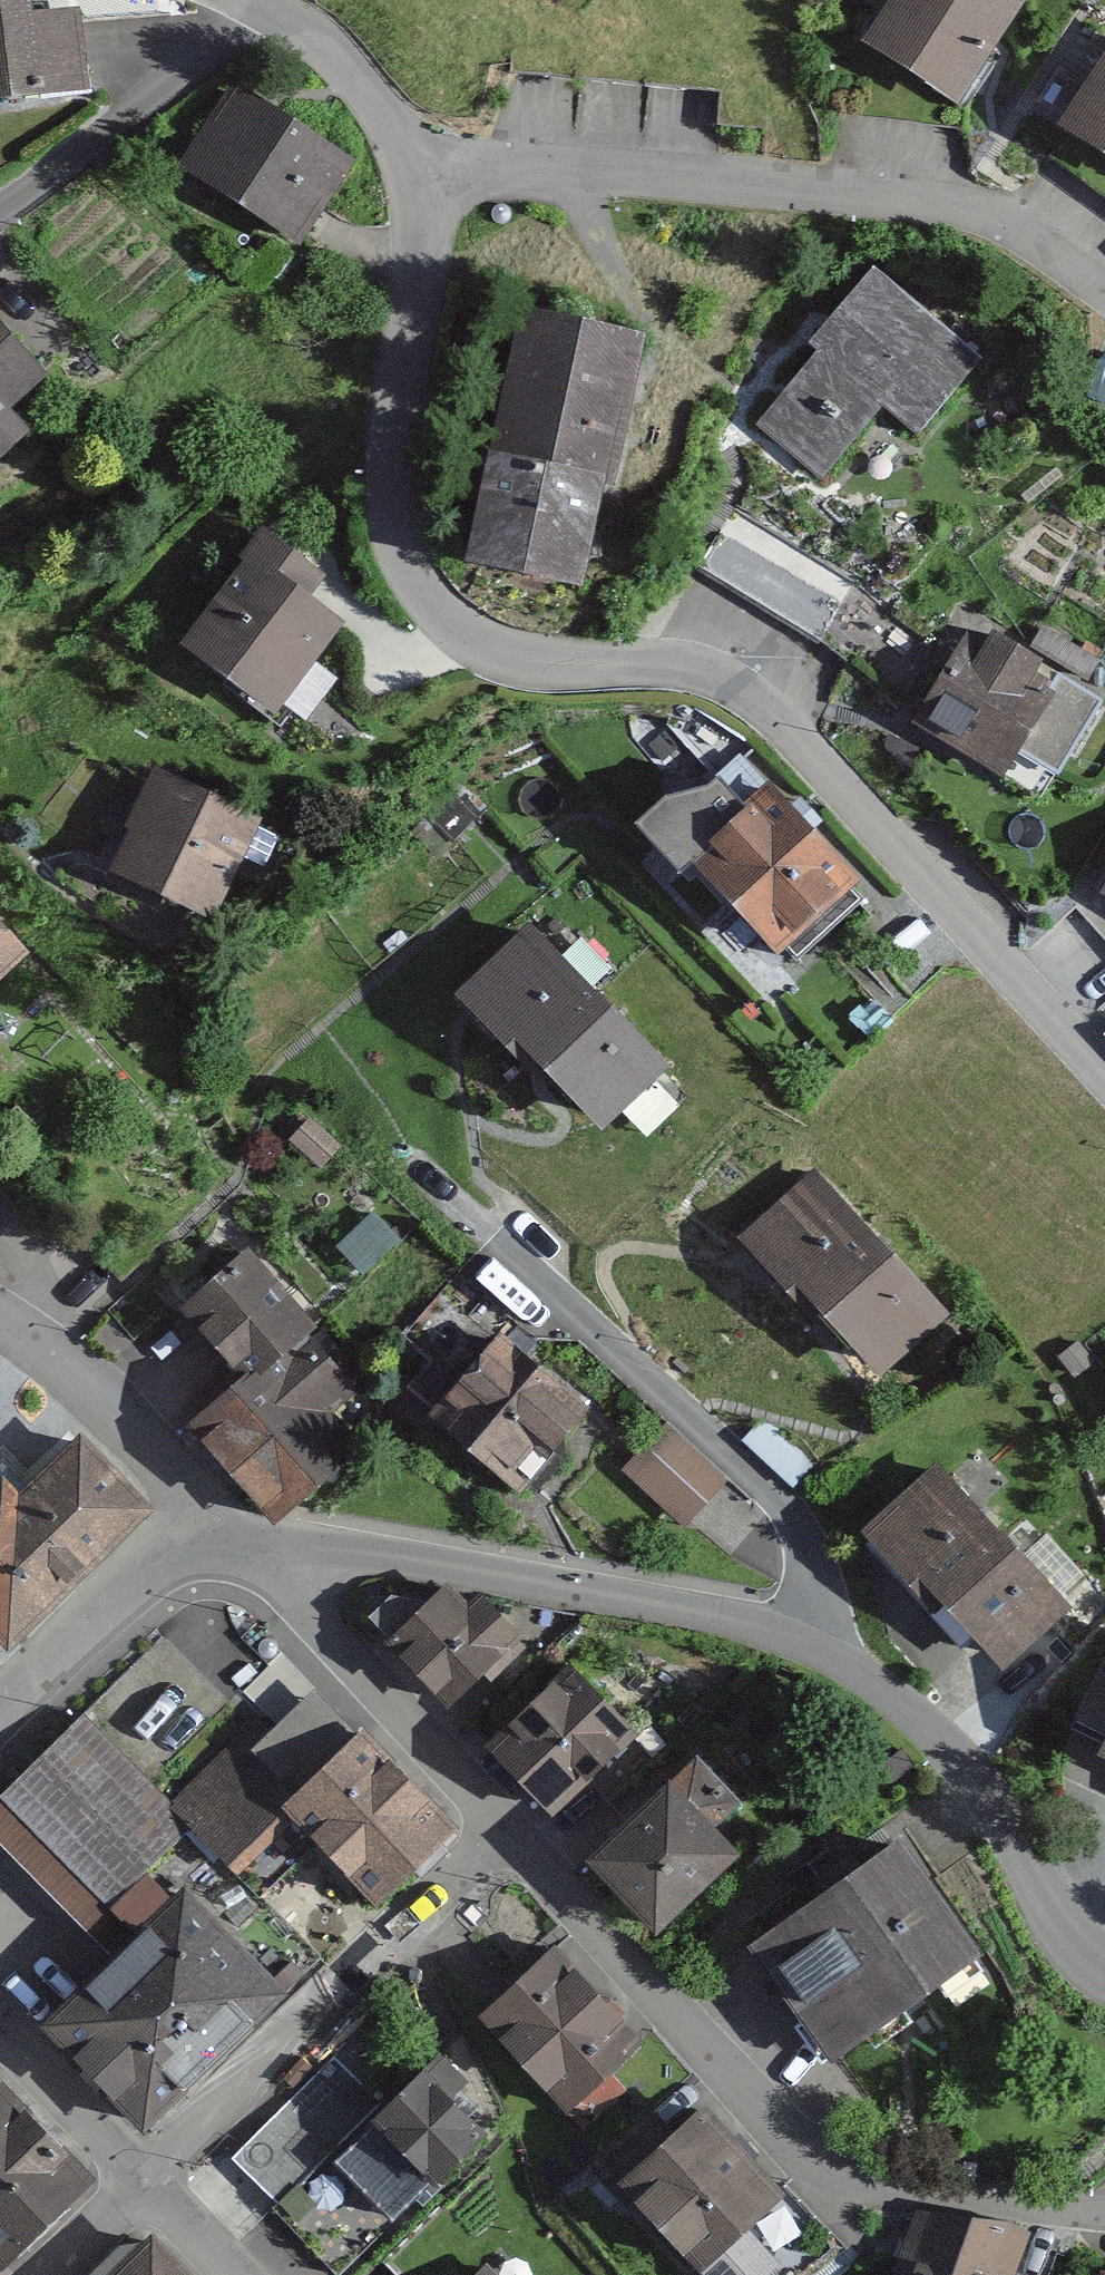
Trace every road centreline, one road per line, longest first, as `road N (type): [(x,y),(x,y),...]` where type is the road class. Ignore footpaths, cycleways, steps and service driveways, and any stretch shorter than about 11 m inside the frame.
road 1 (residential): [(1104,1084),(775,722),(729,686),(680,663),(494,655),(443,632),(409,593),(385,540),(382,491),(410,276),(400,181)]
road 2 (residential): [(220,1531),(700,1611),(812,1642),(867,1678),(940,1747),(1000,1820),(1073,1951),(1104,1976)]
road 3 (residential): [(497,1825),(808,2160),(879,2192),(1104,2217)]
road 4 (residential): [(400,181),(726,177),(1013,220),(1104,295)]
road 5 (residential): [(497,1825),(151,2177)]
road 6 (residential): [(220,1531),(497,1825)]
road 7 (residential): [(255,7),(0,225)]
road 8 (residential): [(0,1327),(77,1379),(220,1531)]
road 9 (residential): [(220,1531),(176,1541),(119,1582),(0,1701)]
road 10 (residential): [(400,181),(360,95),(307,38),(255,7)]
road 11 (residential): [(151,2177),(0,2027)]
road 12 (residential): [(151,2177),(49,2274)]
road 13 (residential): [(246,2274),(151,2177)]

